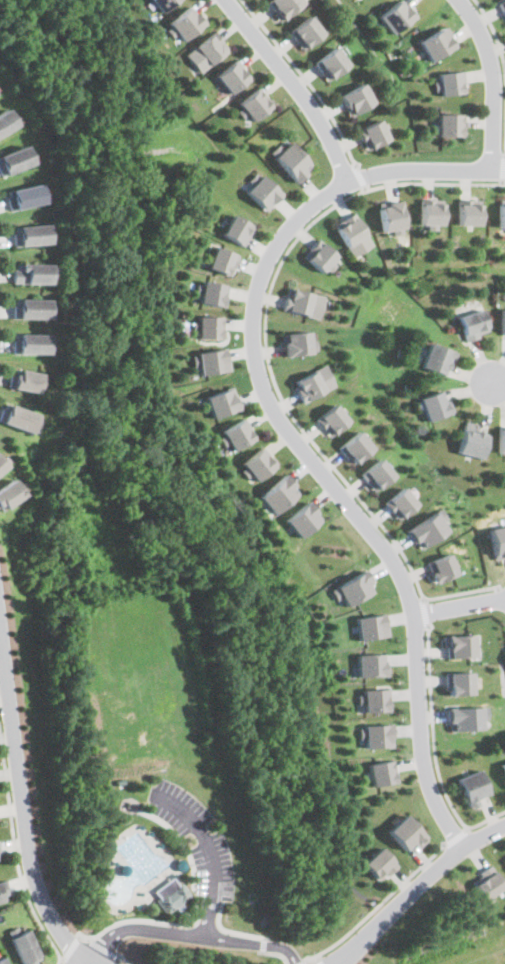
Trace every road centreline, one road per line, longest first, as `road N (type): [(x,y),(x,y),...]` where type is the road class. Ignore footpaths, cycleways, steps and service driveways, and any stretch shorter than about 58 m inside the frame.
road 1 (residential): [(349,182),(315,200),(269,250),(251,302),(252,357),(281,428),(391,562),(405,594),(414,617),(425,775),(463,847)]
road 2 (residential): [(81,963),(52,924),(30,870),(0,656)]
road 3 (residential): [(226,0),(319,117),(349,182)]
road 4 (residential): [(504,824),(463,847),(335,963)]
road 5 (residential): [(462,0),(493,61),(494,172)]
road 6 (residential): [(504,171),(395,171),(349,182)]

